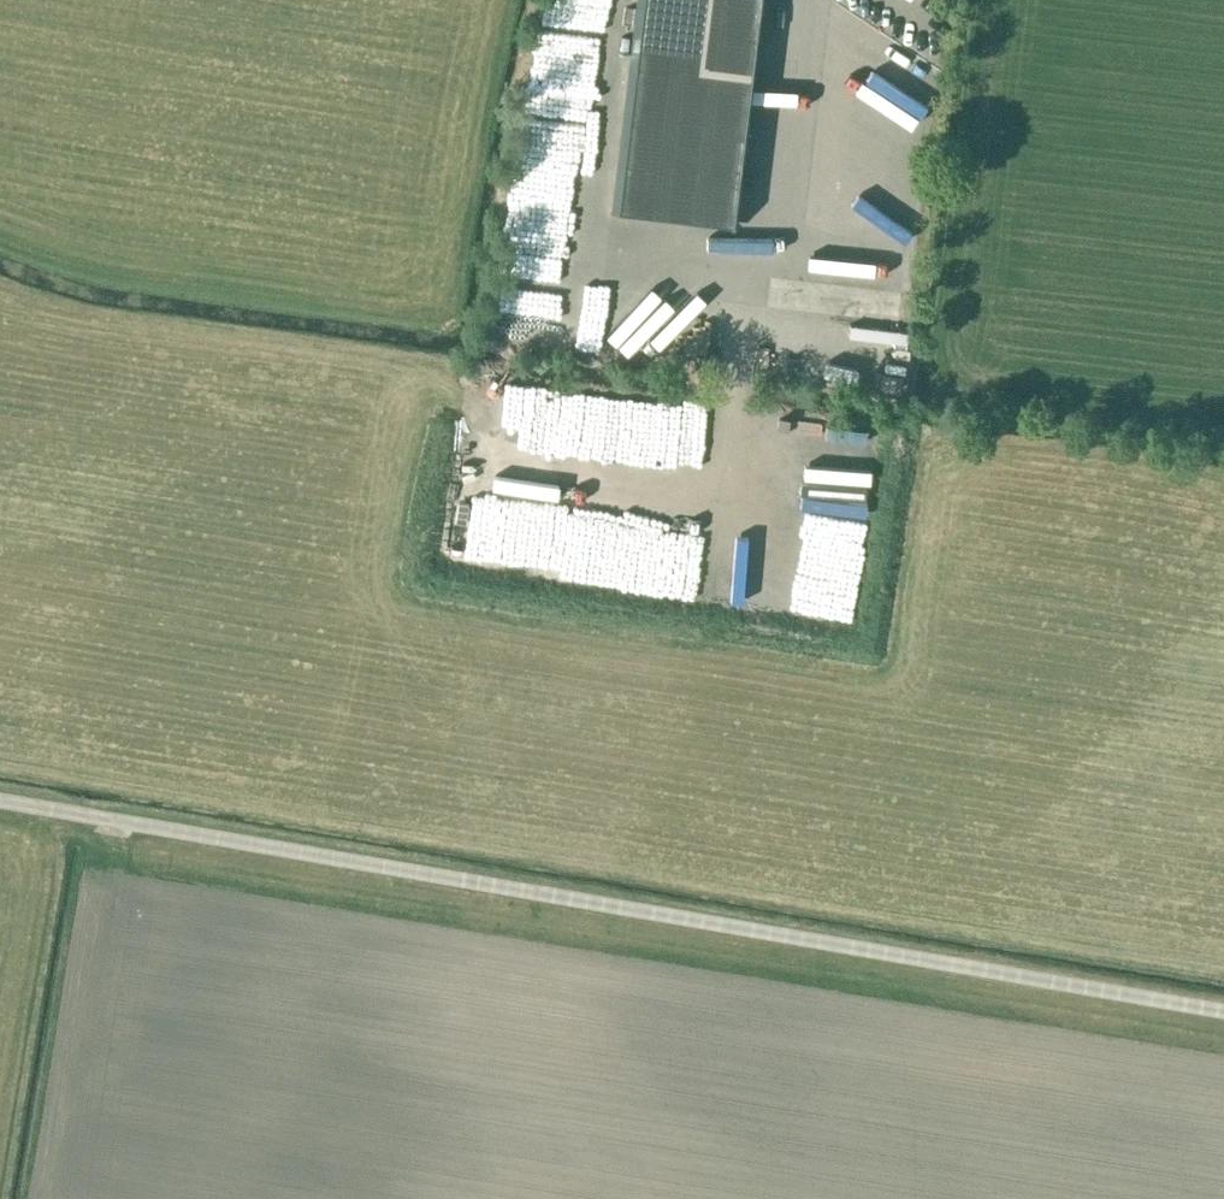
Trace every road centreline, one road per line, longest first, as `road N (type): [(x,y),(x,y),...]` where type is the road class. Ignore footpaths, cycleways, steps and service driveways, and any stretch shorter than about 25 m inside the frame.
road 1 (track): [(0,799),(1223,1011)]

